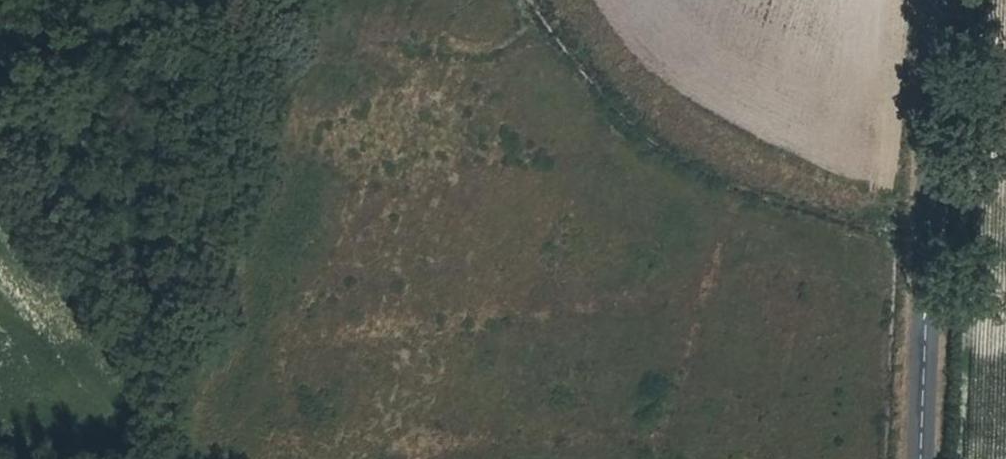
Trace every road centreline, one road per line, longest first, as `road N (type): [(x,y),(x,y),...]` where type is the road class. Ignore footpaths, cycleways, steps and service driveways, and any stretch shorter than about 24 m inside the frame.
road 1 (secondary): [(920,458),(937,0)]

